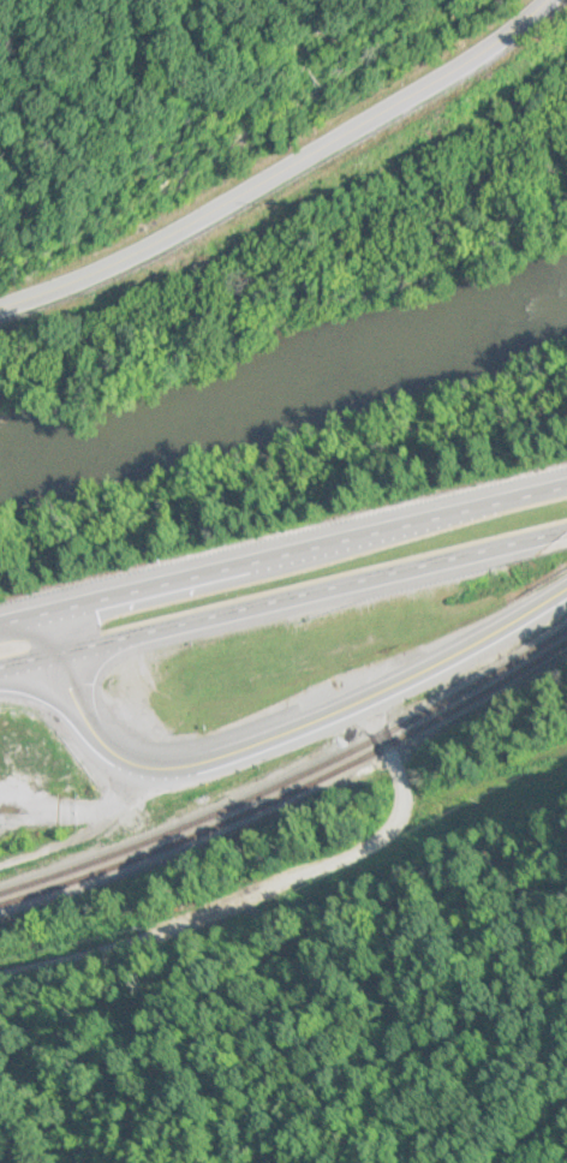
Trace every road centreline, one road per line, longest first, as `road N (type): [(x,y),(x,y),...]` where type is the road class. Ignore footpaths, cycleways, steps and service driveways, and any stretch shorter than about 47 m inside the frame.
road 1 (secondary): [(0,308),(141,252),(435,83),(548,0)]
road 2 (track): [(0,1043),(88,1024),(237,920),(315,894),(398,913),(566,869)]
road 3 (primary): [(67,669),(84,720),(118,765),(207,765),(359,702),(566,591)]
road 4 (trunk): [(566,490),(55,628)]
road 5 (trunk): [(67,669),(566,536)]
road 6 (residential): [(0,816),(97,805),(118,765)]
road 7 (track): [(566,1065),(501,1134),(501,1162)]

